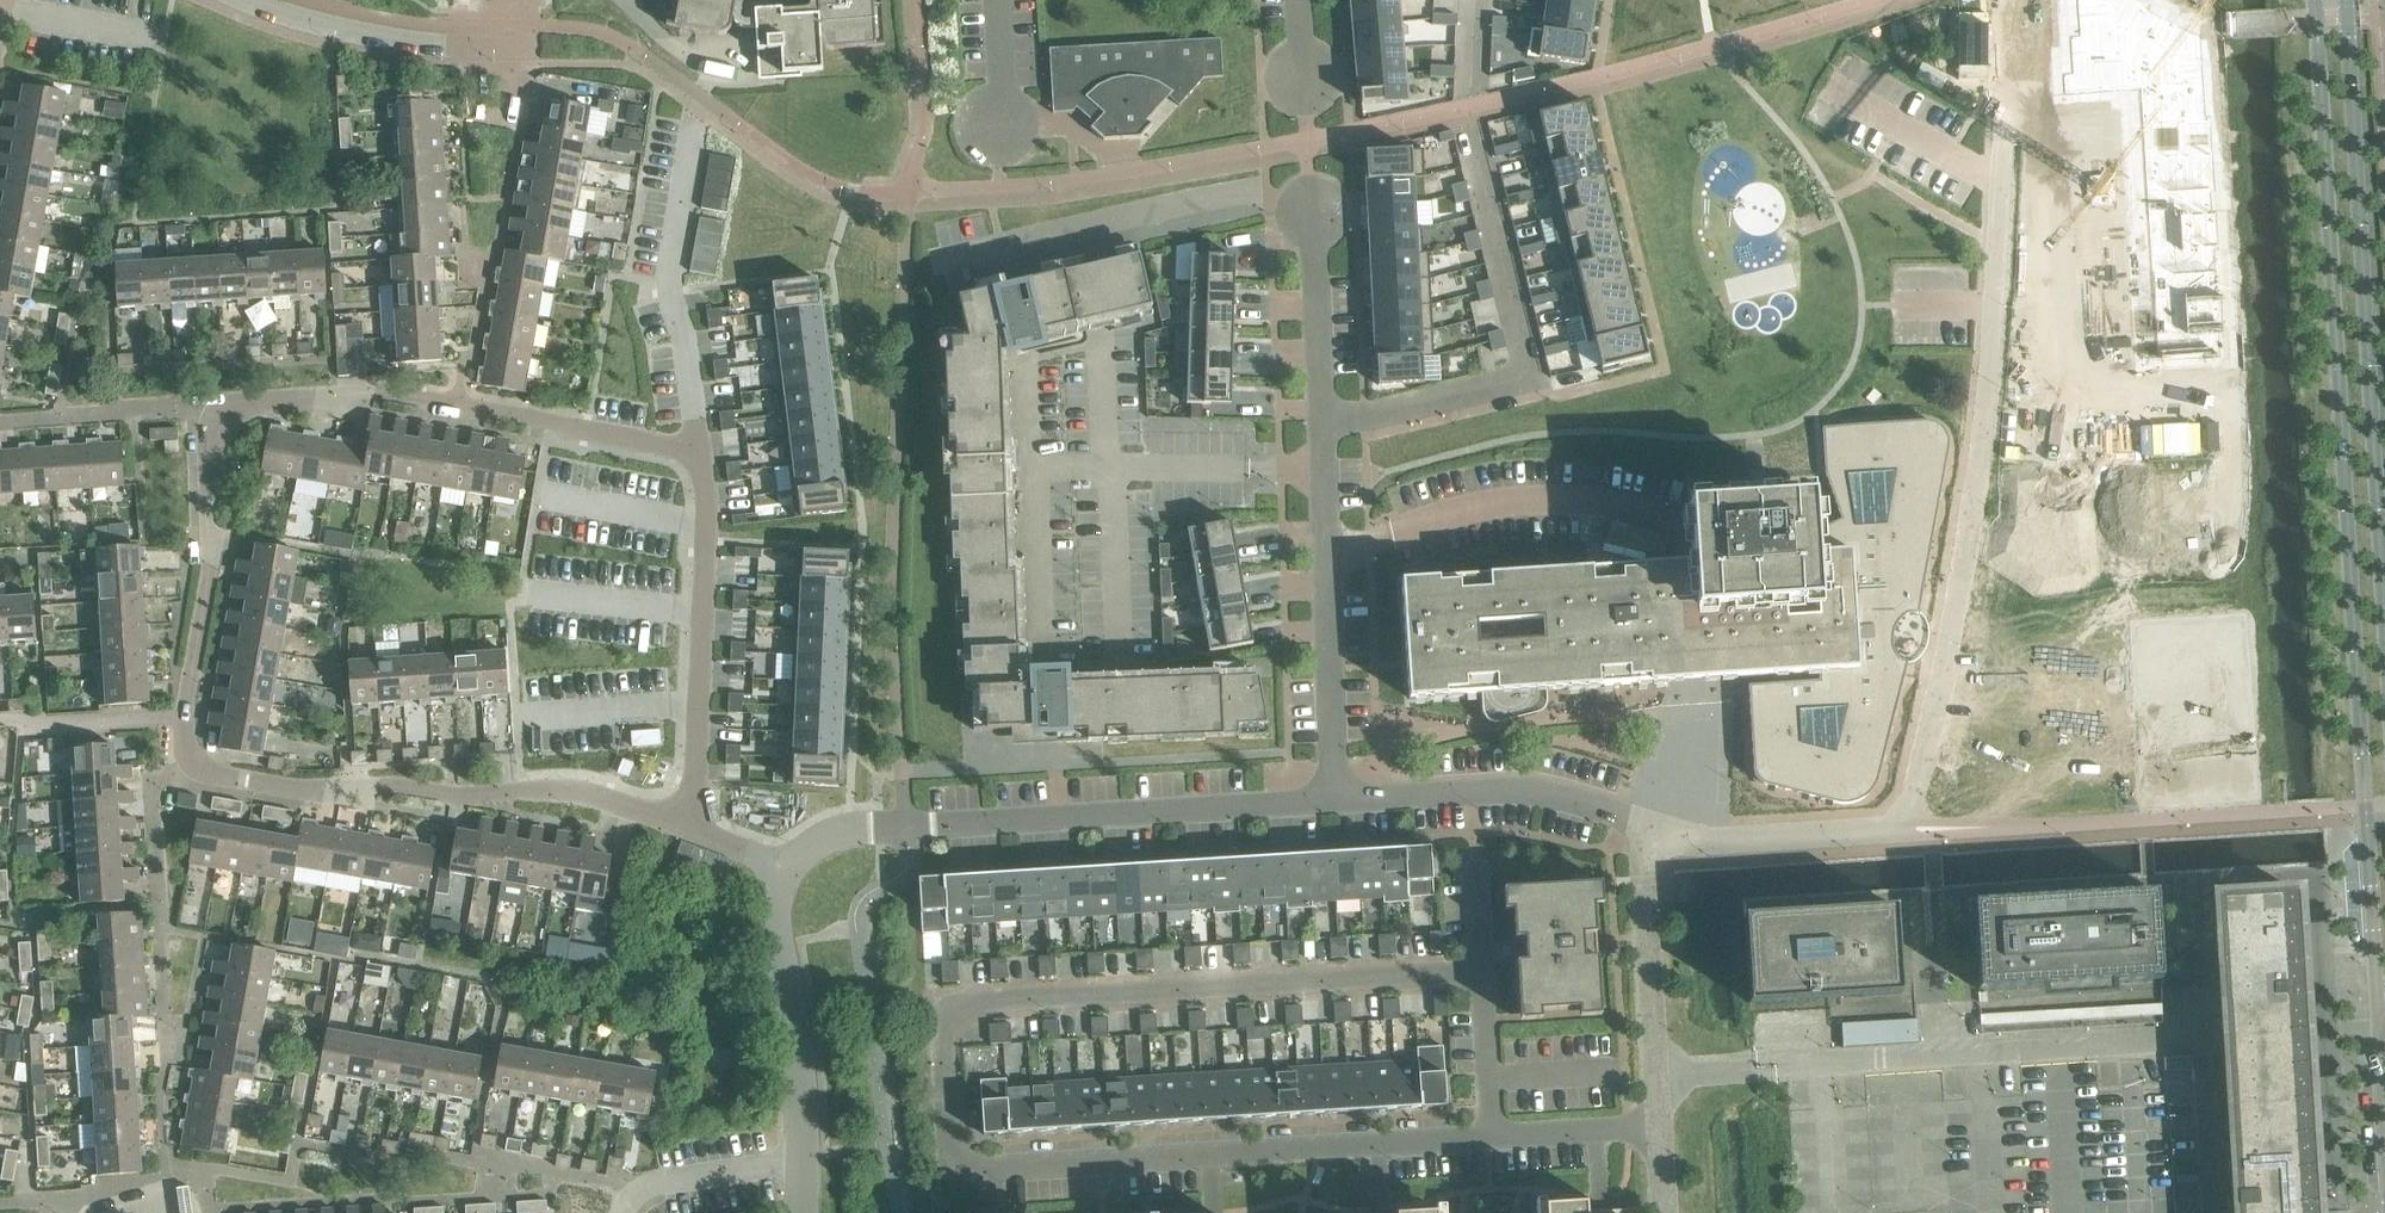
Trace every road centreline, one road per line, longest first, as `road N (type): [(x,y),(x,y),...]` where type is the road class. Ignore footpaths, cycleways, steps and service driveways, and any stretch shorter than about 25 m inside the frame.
road 1 (residential): [(1479,966),(979,997),(936,1026),(950,1149),(983,1171),(1486,1141)]
road 2 (secondary): [(2313,0),(2376,986)]
road 3 (residential): [(691,829),(554,782),(319,790),(208,769),(190,751),(182,714),(210,566),(198,536),(196,409)]
road 4 (residential): [(2003,0),(2006,190),(1997,326),(1950,661),(1911,825)]
road 5 (secondary): [(2384,623),(2347,0)]
road 6 (residential): [(1321,426),(1309,215),(1239,193),(935,262)]
road 7 (residential): [(784,869),(823,838),(847,832),(1333,796)]
road 8 (residential): [(700,450),(452,403),(365,394),(196,409)]
road 9 (residential): [(1475,149),(1531,376),(1321,426)]
road 10 (residential): [(691,829),(704,611),(700,450)]
road 11 (residential): [(1333,796),(1321,426)]
road 12 (residential): [(700,450),(668,289),(693,125)]
road 13 (residential): [(1646,825),(1662,1131)]
road 14 (unclassified): [(801,1159),(797,1046),(773,905),(784,869)]
road 15 (residential): [(524,47),(365,32),(255,0)]
road 16 (residential): [(1646,825),(1732,836),(1861,835),(1911,825)]
road 17 (residential): [(624,1212),(628,1196),(668,1180),(801,1159)]
road 18 (residential): [(1468,789),(1522,787),(1646,825)]
road 19 (residential): [(1468,789),(1479,966)]
road 20 (residential): [(1486,1141),(1662,1131)]
road 21 (secondary): [(2376,986),(2384,1151)]
road 22 (residential): [(161,41),(4,16)]
road 23 (residential): [(1333,796),(1468,789)]
road 24 (residential): [(1484,1075),(1613,1068)]
road 25 (residential): [(997,123),(995,0)]

